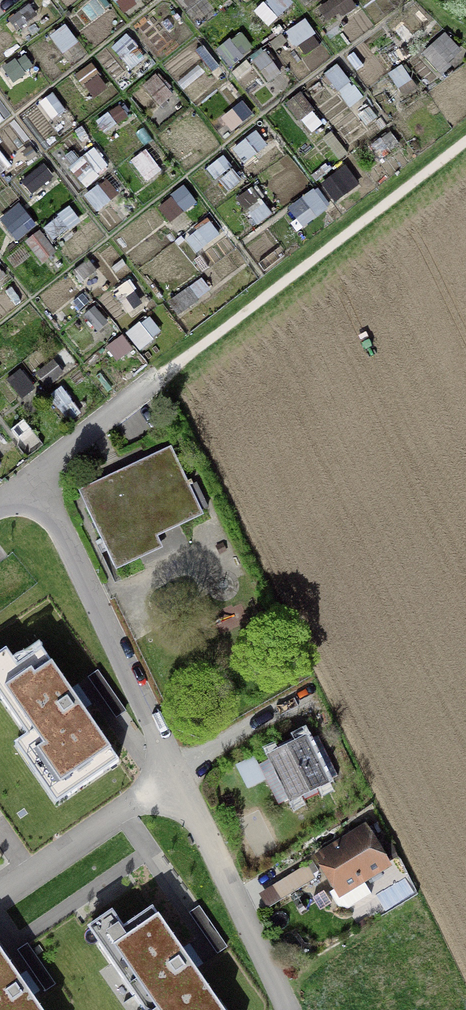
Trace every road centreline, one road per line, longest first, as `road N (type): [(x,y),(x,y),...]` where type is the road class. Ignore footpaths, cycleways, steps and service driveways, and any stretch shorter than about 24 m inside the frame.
road 1 (track): [(465,142),(163,373)]
road 2 (residential): [(27,480),(54,522),(176,776)]
road 3 (residential): [(176,776),(286,1009)]
road 4 (residential): [(0,894),(176,776)]
road 5 (unclassified): [(163,373),(27,480)]

